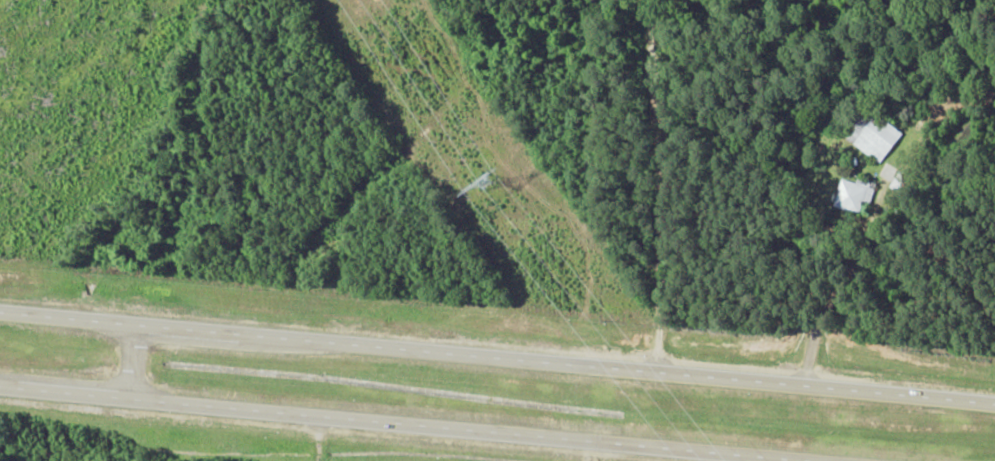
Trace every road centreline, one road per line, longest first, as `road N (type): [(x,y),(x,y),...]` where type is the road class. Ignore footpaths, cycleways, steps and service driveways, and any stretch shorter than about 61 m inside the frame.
road 1 (trunk): [(0,385),(795,460)]
road 2 (trunk): [(518,360),(0,312)]
road 3 (trunk): [(994,403),(518,360)]
road 4 (residential): [(657,373),(660,151)]

